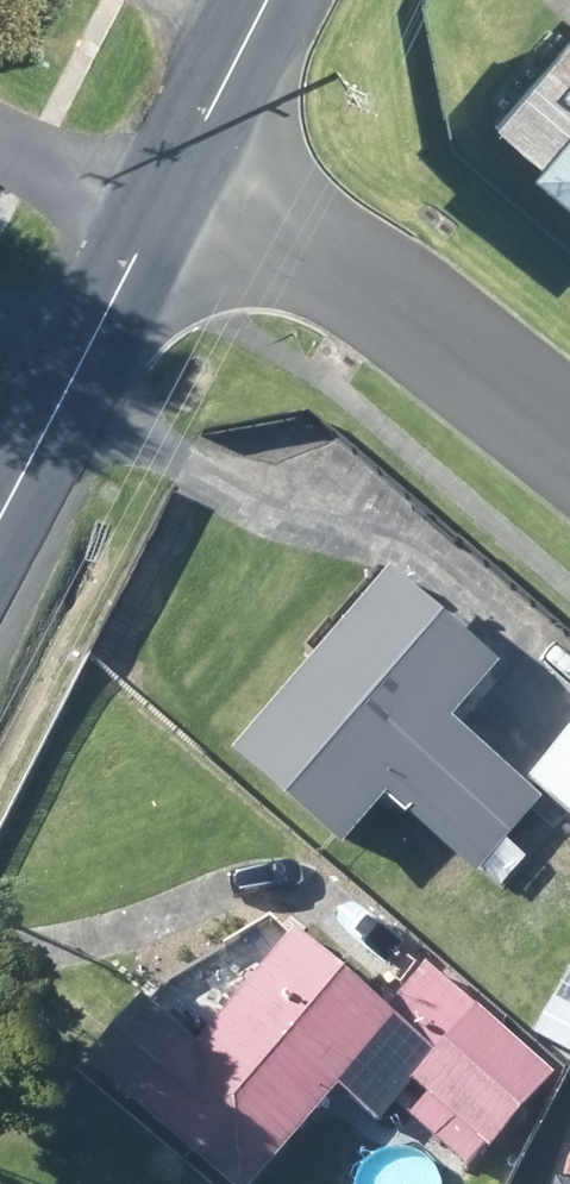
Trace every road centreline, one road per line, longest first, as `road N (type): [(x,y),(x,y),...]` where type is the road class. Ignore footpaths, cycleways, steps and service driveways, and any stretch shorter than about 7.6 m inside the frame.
road 1 (residential): [(195,150),(569,454)]
road 2 (unclassified): [(0,510),(195,150)]
road 3 (unclassified): [(195,150),(272,0)]

